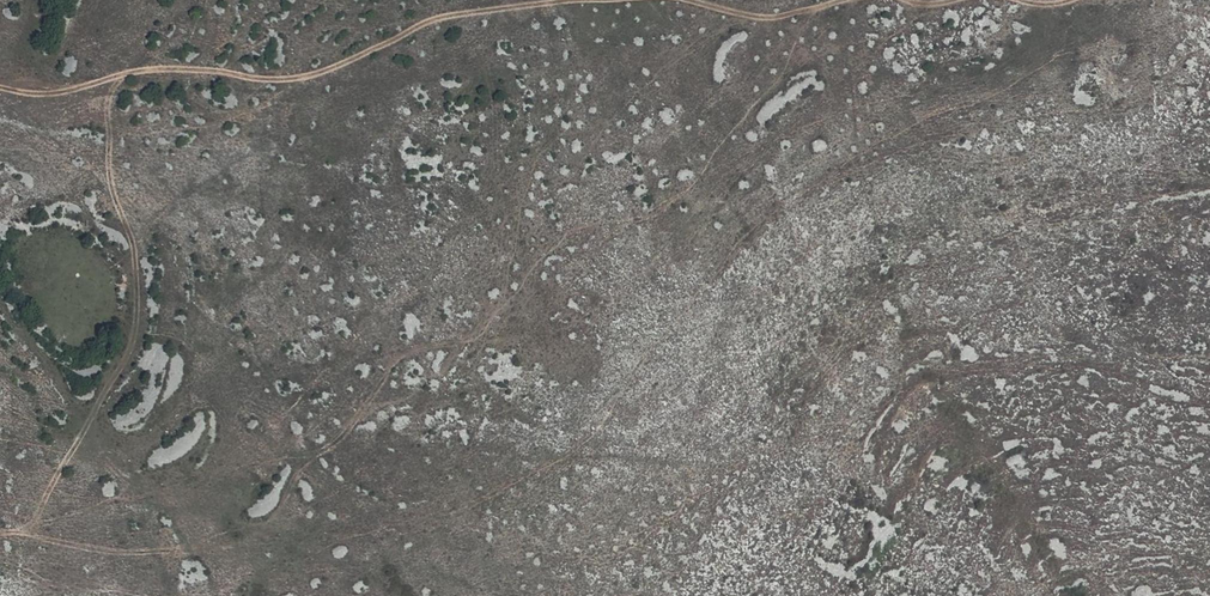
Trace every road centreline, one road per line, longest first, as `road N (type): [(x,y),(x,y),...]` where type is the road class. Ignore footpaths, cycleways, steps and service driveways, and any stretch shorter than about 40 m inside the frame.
road 1 (track): [(593,0),(426,21),(307,76),(245,80),(176,69),(46,89),(0,82)]
road 2 (track): [(0,534),(24,531),(66,468),(133,329),(136,262),(109,197),(104,110),(112,77)]
road 3 (track): [(848,0),(768,19),(690,0)]

